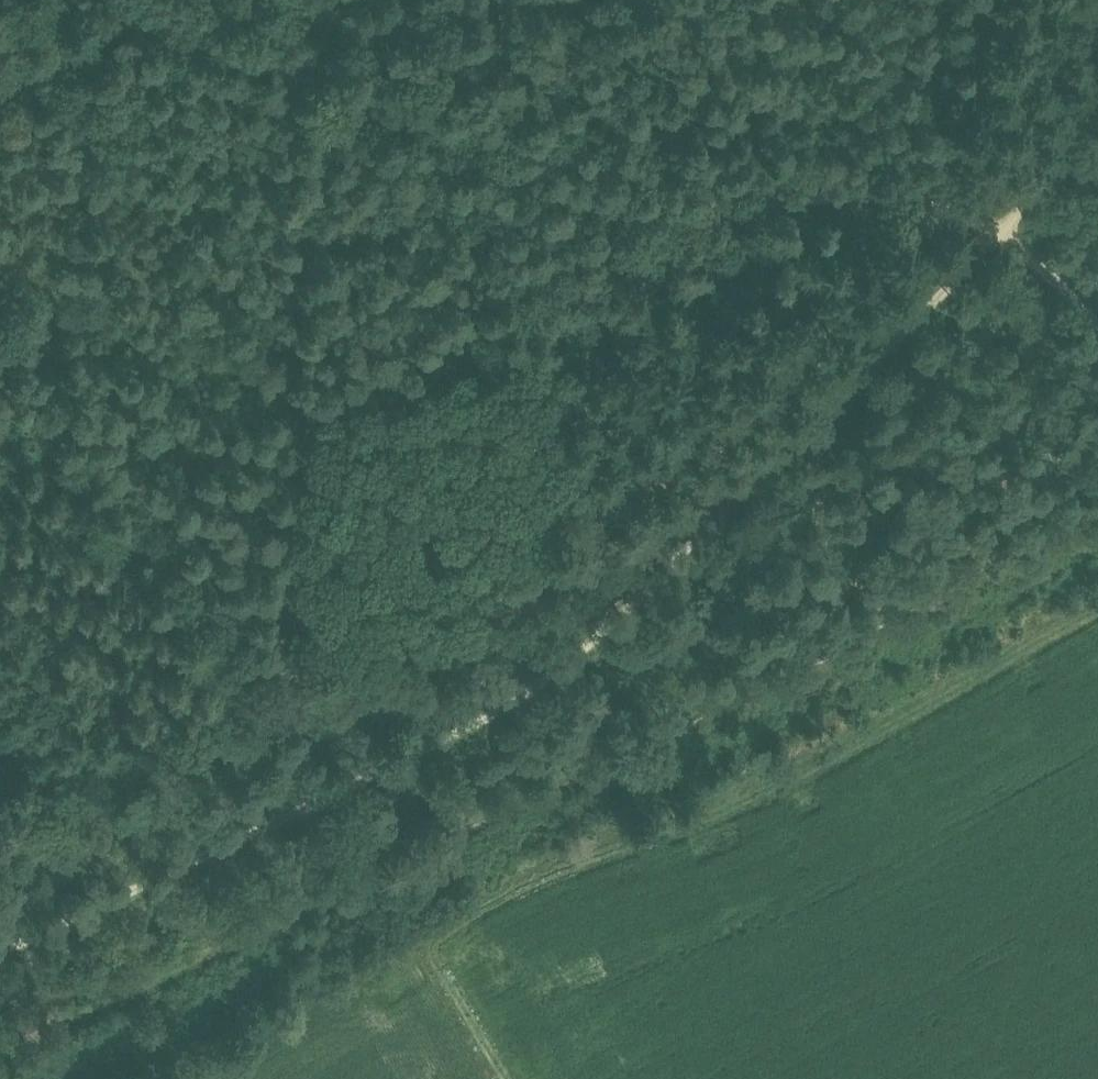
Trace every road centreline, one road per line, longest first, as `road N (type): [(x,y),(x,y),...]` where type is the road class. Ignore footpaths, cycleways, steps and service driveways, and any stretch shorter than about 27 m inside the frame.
road 1 (track): [(1003,236),(552,675),(467,727),(0,952)]
road 2 (track): [(0,1053),(1097,503)]
road 3 (track): [(1003,236),(896,187),(706,206),(622,205),(580,195),(188,31),(140,0)]
road 4 (track): [(0,83),(148,8)]
road 5 (track): [(1097,327),(1003,236)]
road 6 (track): [(1097,146),(1051,182),(1003,236)]

